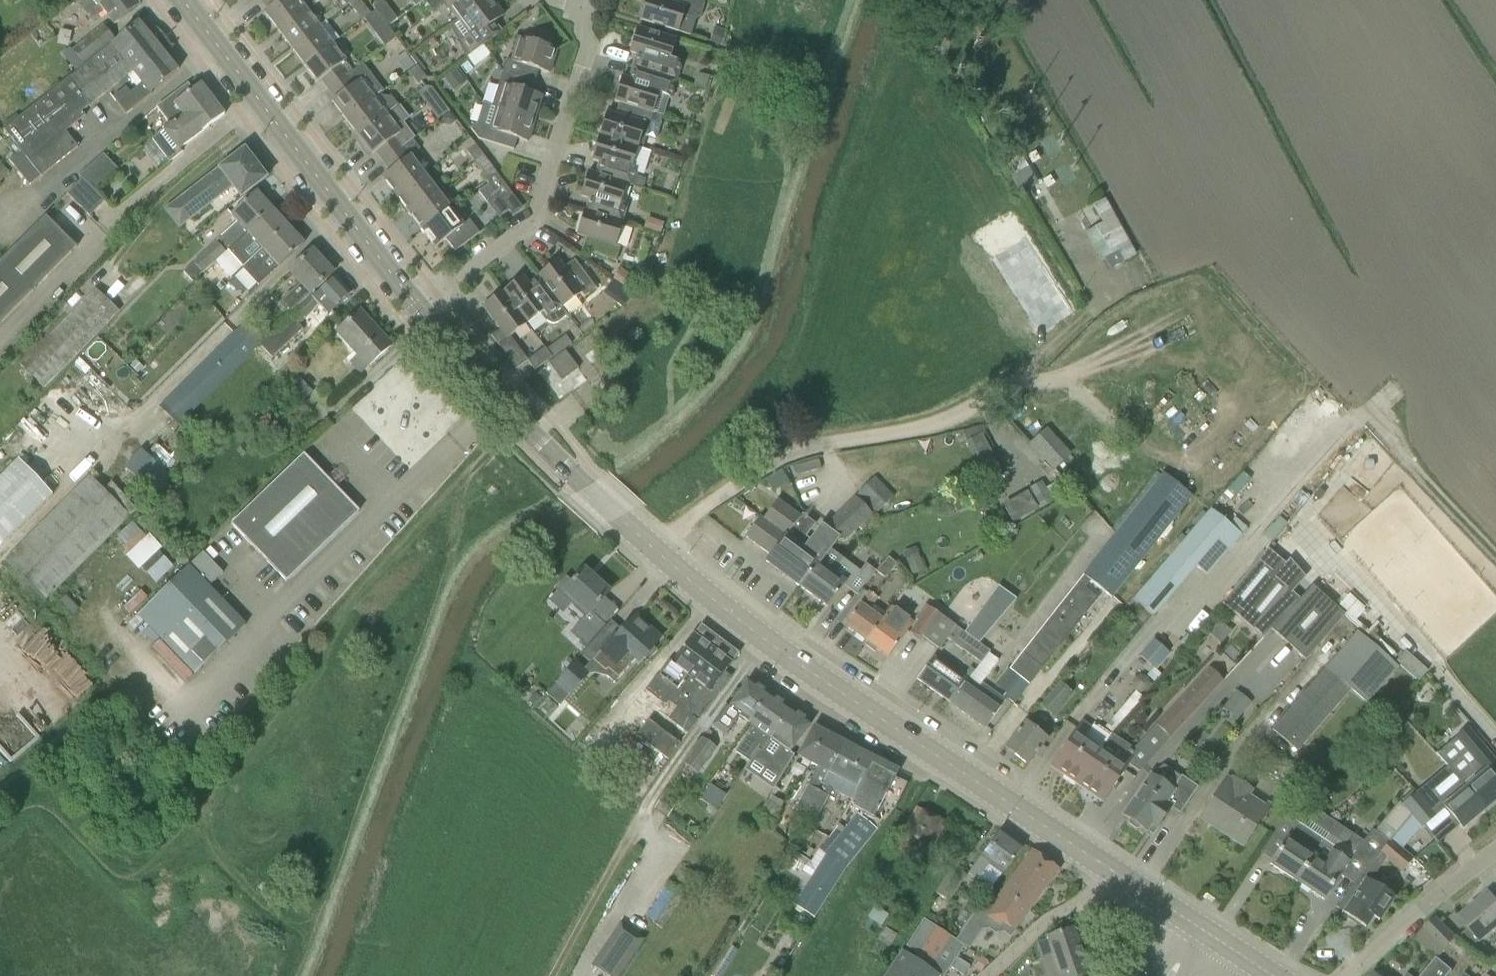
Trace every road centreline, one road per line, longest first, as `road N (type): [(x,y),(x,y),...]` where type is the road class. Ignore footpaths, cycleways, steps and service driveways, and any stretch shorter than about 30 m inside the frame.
road 1 (secondary): [(1207,933),(620,532),(419,305)]
road 2 (track): [(645,550),(808,447),(939,423),(976,408),(1079,322)]
road 3 (track): [(560,975),(642,815),(768,639)]
road 4 (secondary): [(419,305),(183,0)]
road 5 (residential): [(419,305),(532,221),(584,62),(585,7)]
road 6 (residential): [(1495,848),(1347,975)]

